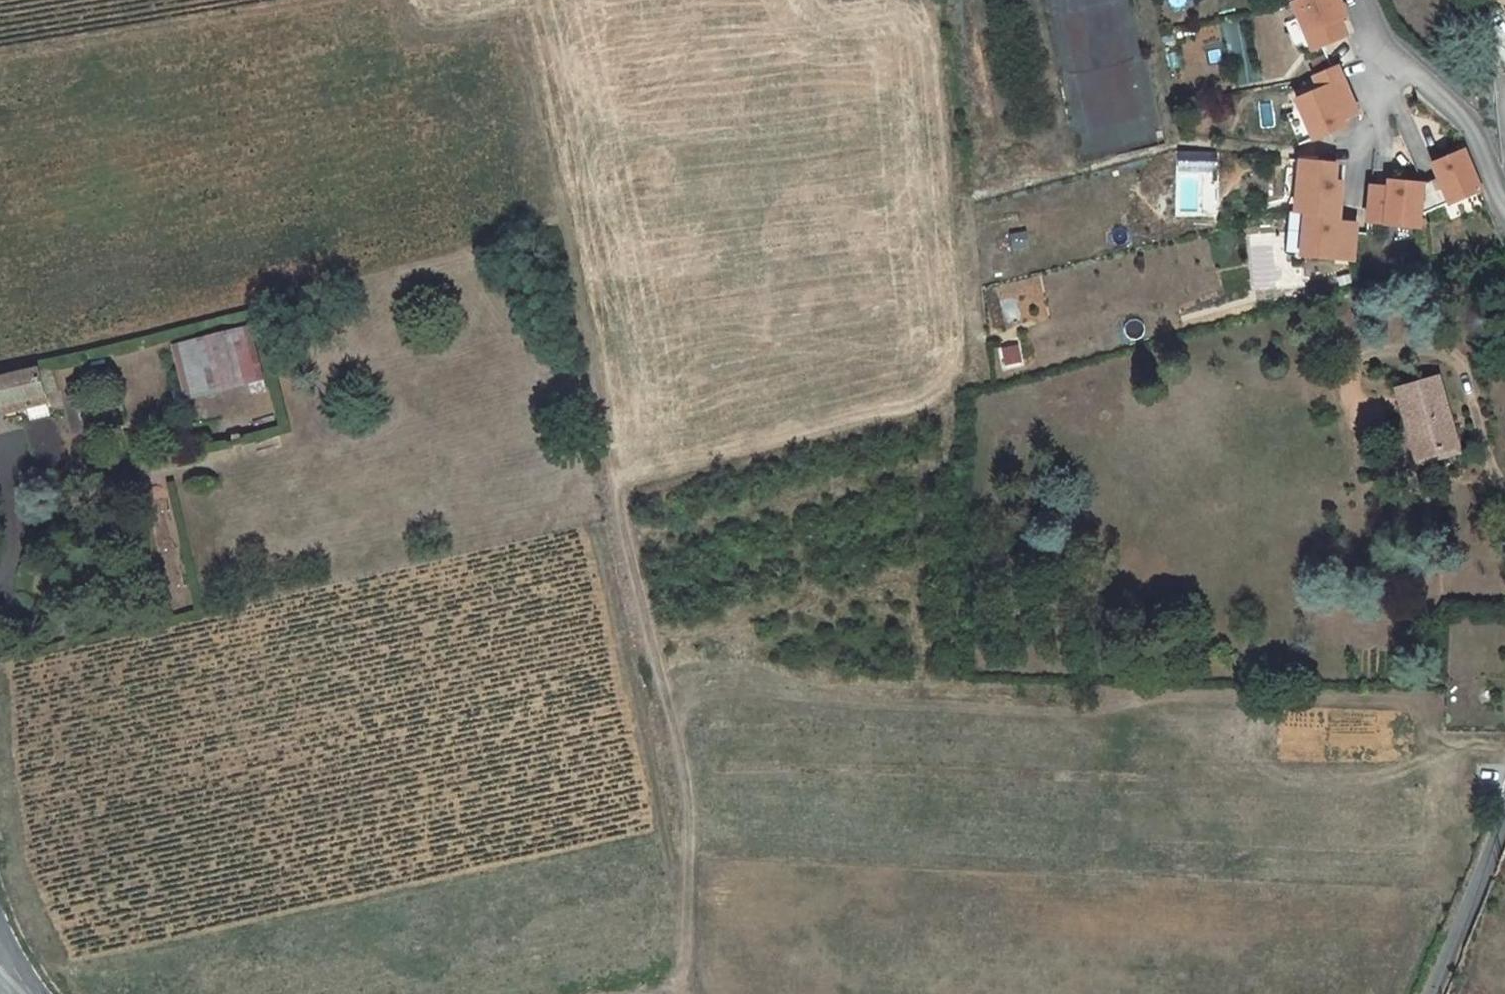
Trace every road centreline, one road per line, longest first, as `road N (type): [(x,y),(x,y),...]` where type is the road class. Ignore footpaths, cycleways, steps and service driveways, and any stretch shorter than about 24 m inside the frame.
road 1 (track): [(537,153),(674,759),(688,892),(680,993)]
road 2 (residential): [(1363,6),(1379,43),(1459,109),(1504,207)]
road 3 (unclassified): [(1436,993),(1504,821)]

